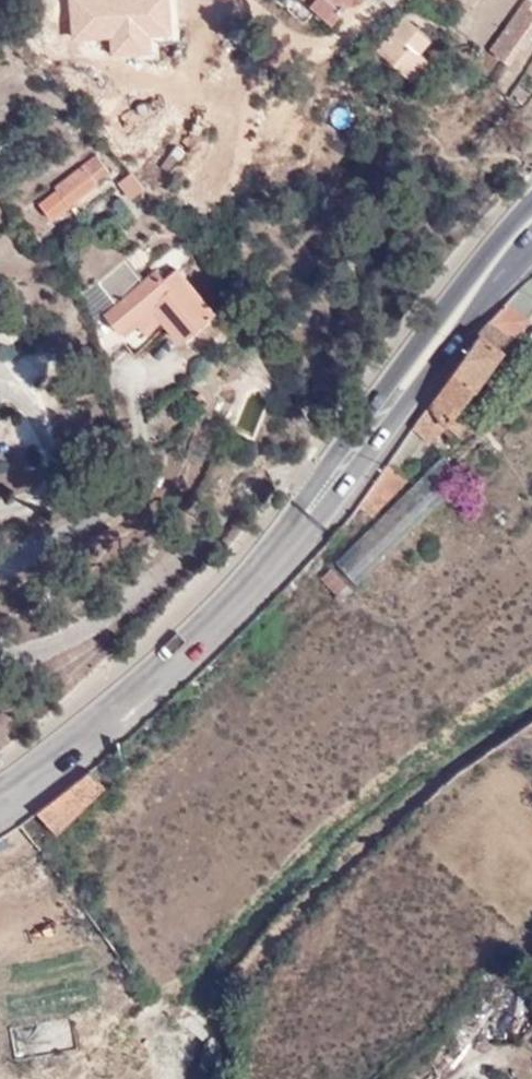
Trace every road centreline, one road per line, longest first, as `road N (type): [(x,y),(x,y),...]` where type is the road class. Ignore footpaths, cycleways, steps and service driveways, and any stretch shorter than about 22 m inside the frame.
road 1 (secondary): [(0,799),(164,668),(244,587),(336,470)]
road 2 (secondary): [(531,198),(486,246),(336,470)]
road 3 (secondary): [(336,470),(531,240)]
road 4 (residential): [(0,378),(41,422),(53,465),(47,499),(0,514)]

